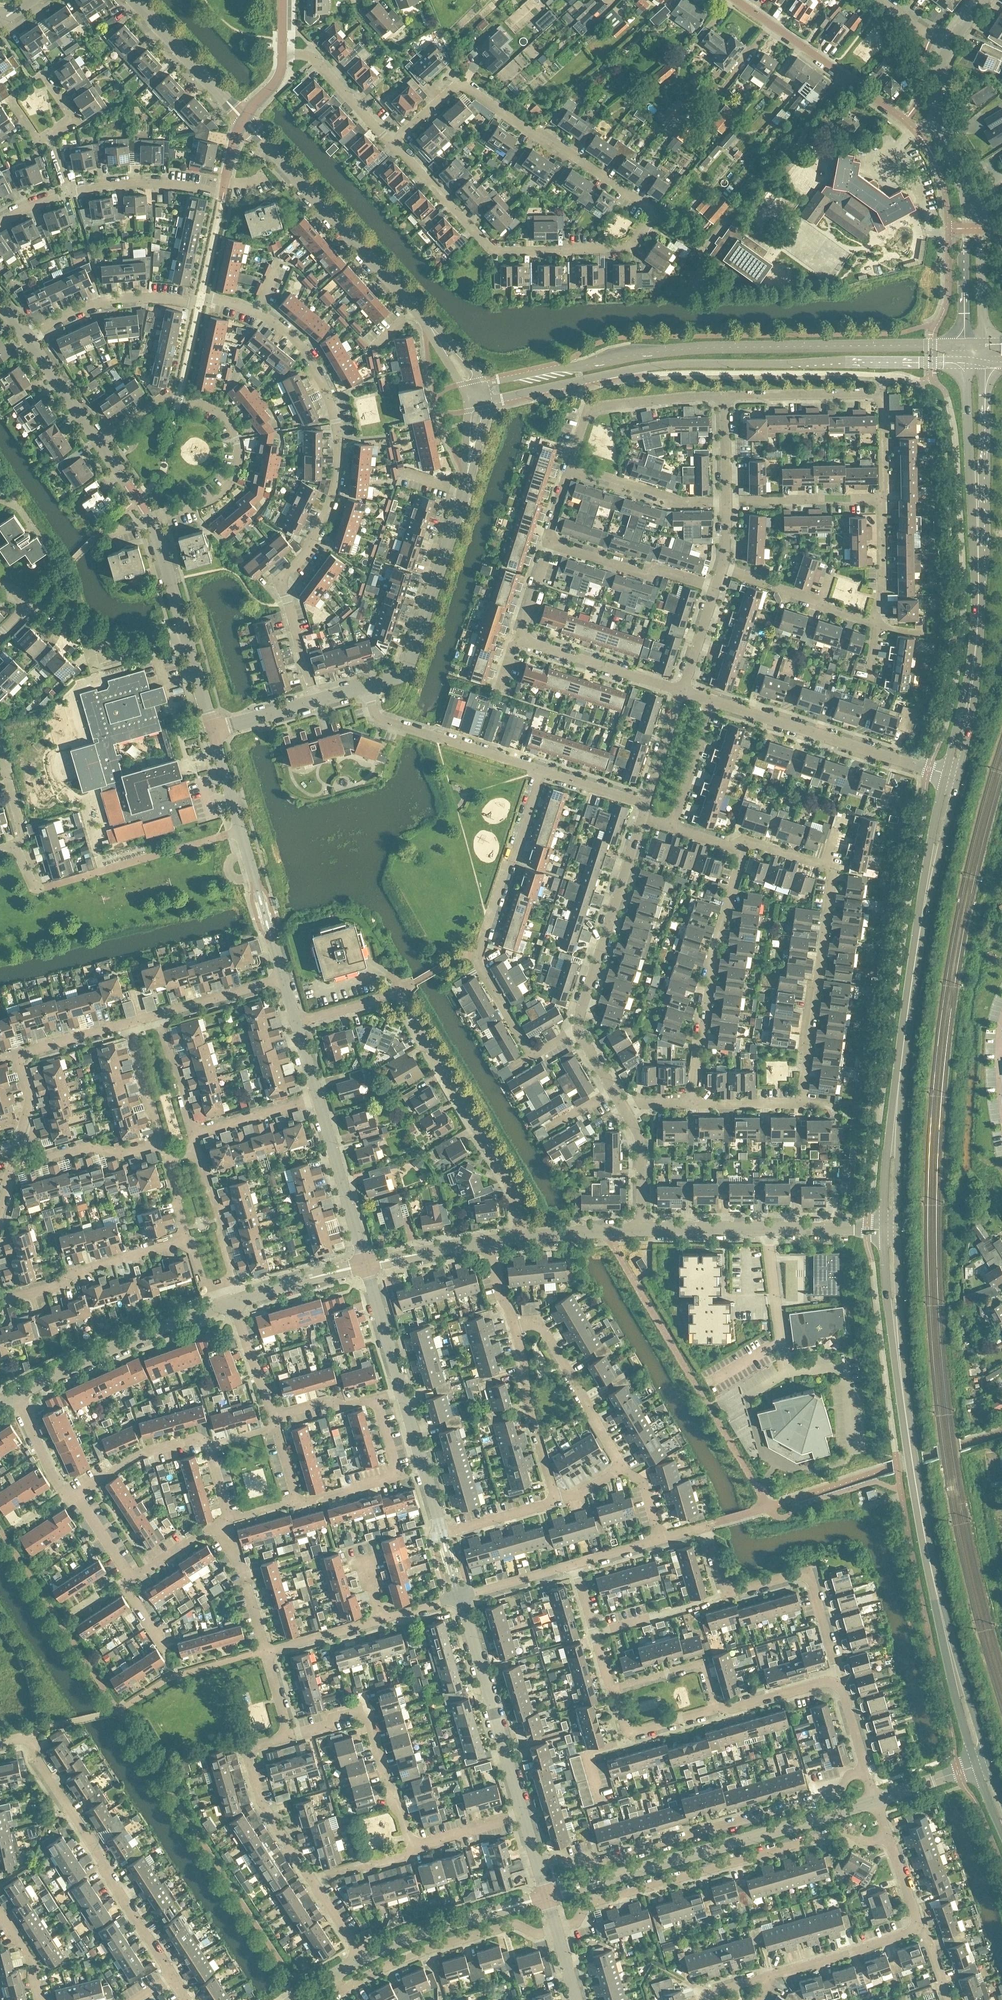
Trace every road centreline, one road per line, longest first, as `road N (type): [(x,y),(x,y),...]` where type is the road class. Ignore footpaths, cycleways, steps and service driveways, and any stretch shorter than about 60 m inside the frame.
road 1 (residential): [(316,700),(283,578),(336,490),(339,440),(328,394),(299,344),(276,323),(225,300),(155,296),(105,301),(28,339)]
road 2 (tertiary): [(983,1762),(920,1507),(890,1228)]
road 3 (tertiary): [(965,343),(698,347),(482,384)]
road 4 (tertiary): [(486,401),(681,363),(965,362)]
road 5 (tertiary): [(890,1228),(905,1035),(952,774)]
road 6 (residential): [(556,1928),(586,1905),(838,1832),(860,1839),(887,1833)]
road 7 (residential): [(538,1866),(583,1864),(832,1792),(865,1768)]
road 8 (tertiary): [(546,1896),(876,1799)]
road 9 (residential): [(654,213),(624,248),(494,251),(395,145)]
road 10 (residential): [(654,213),(464,85),(395,145)]
road 11 (residential): [(531,1056),(475,959),(542,770)]
road 12 (residential): [(150,519),(203,503),(229,483),(239,453),(231,422),(213,406),(173,394),(100,440)]
road 13 (residential): [(173,1977),(29,1740)]
road 14 (residential): [(521,1236),(509,1184),(397,991)]
road 15 (tertiary): [(952,774),(976,649),(978,503)]
road 16 (tertiary): [(423,315),(244,120)]
road 17 (residential): [(691,1103),(718,937),(745,850)]
road 18 (residential): [(283,977),(212,731)]
road 19 (residential): [(802,1103),(809,1054),(802,1046),(834,869),(824,866)]
road 20 (residential): [(938,124),(914,128),(736,0)]
road 21 (tertiary): [(16,1395),(232,1301)]
road 22 (residential): [(364,685),(405,672),(465,490)]
road 23 (residential): [(523,1815),(460,1596)]
road 24 (residential): [(342,1988),(395,1959),(505,1925),(556,1928)]
road 25 (residential): [(929,769),(713,701)]
road 26 (tertiary): [(643,1230),(867,1229)]
road 27 (residential): [(415,1845),(363,1711),(289,1736)]
road 28 (residential): [(577,1029),(641,818)]
road 29 (residential): [(574,1563),(707,1525),(729,1597)]
road 30 (residential): [(542,770),(381,719),(364,685)]
road 31 (residential): [(0,1301),(186,1237)]
road 32 (tertiary): [(362,1958),(430,1928),(546,1896)]
road 33 (residential): [(723,396),(596,405),(570,465)]
road 34 (residential): [(314,1884),(264,1809),(248,1755),(289,1736)]
road 35 (residential): [(622,1469),(544,1329),(514,1325)]
road 36 (residential): [(837,1677),(810,1576),(729,1597)]
road 37 (residential): [(298,1500),(397,1476),(374,1396)]
road 38 (residential): [(556,1501),(514,1325)]
road 39 (residential): [(716,585),(662,569),(652,575),(549,542)]
road 40 (residential): [(365,1264),(317,1099)]
road 41 (residential): [(681,691),(520,638)]
road 42 (residential): [(227,181),(224,193),(151,183),(70,191)]
road 43 (residential): [(185,633),(126,648),(32,600)]
road 44 (residential): [(727,502),(689,502),(570,465)]
road 45 (tertiary): [(244,120),(136,0)]
road 46 (residential): [(883,393),(723,396)]
road 47 (residential): [(771,1976),(920,1922)]
road 48 (tertiary): [(986,344),(978,216),(966,190)]
road 49 (residential): [(727,502),(883,498)]
road 50 (tertiary): [(966,190),(965,343)]
road 51 (residential): [(14,1158),(29,1163),(91,1146),(122,1153),(161,1142)]
road 52 (residential): [(395,145),(318,63),(281,54)]
road 53 (residential): [(441,1532),(400,1389)]
road 54 (residential): [(75,1494),(138,1454),(192,1439),(207,1446)]
road 55 (residential): [(612,1689),(704,1661),(718,1707)]
road 56 (tertiary): [(965,362),(978,503)]
road 57 (tertiary): [(978,503),(985,362)]
road 58 (residential): [(718,1707),(628,1733),(612,1689)]
road 59 (residential): [(594,1634),(729,1597)]
road 60 (tertiary): [(232,1301),(365,1264)]
road 61 (residential): [(672,828),(713,701)]
road 62 (residential): [(400,1389),(365,1264)]
road 63 (residential): [(160,1013),(283,977)]
road 64 (residential): [(194,1134),(317,1099)]
road 65 (residential): [(275,1420),(232,1301)]
road 66 (residential): [(233,1270),(198,1149)]
road 67 (residential): [(194,1134),(160,1013)]
road 68 (residential): [(875,623),(883,498)]
road 69 (residential): [(643,1230),(640,1139),(624,1109)]
road 70 (residential): [(126,1022),(161,1142)]
road 71 (tertiary): [(365,1264),(487,1241)]
road 72 (residential): [(100,440),(28,339)]
road 73 (residential): [(75,1494),(69,1498),(50,1471),(16,1395)]
road 74 (residential): [(718,1707),(837,1677)]
road 75 (tertiary): [(521,1236),(643,1230)]
road 76 (residential): [(265,1651),(381,1619)]

